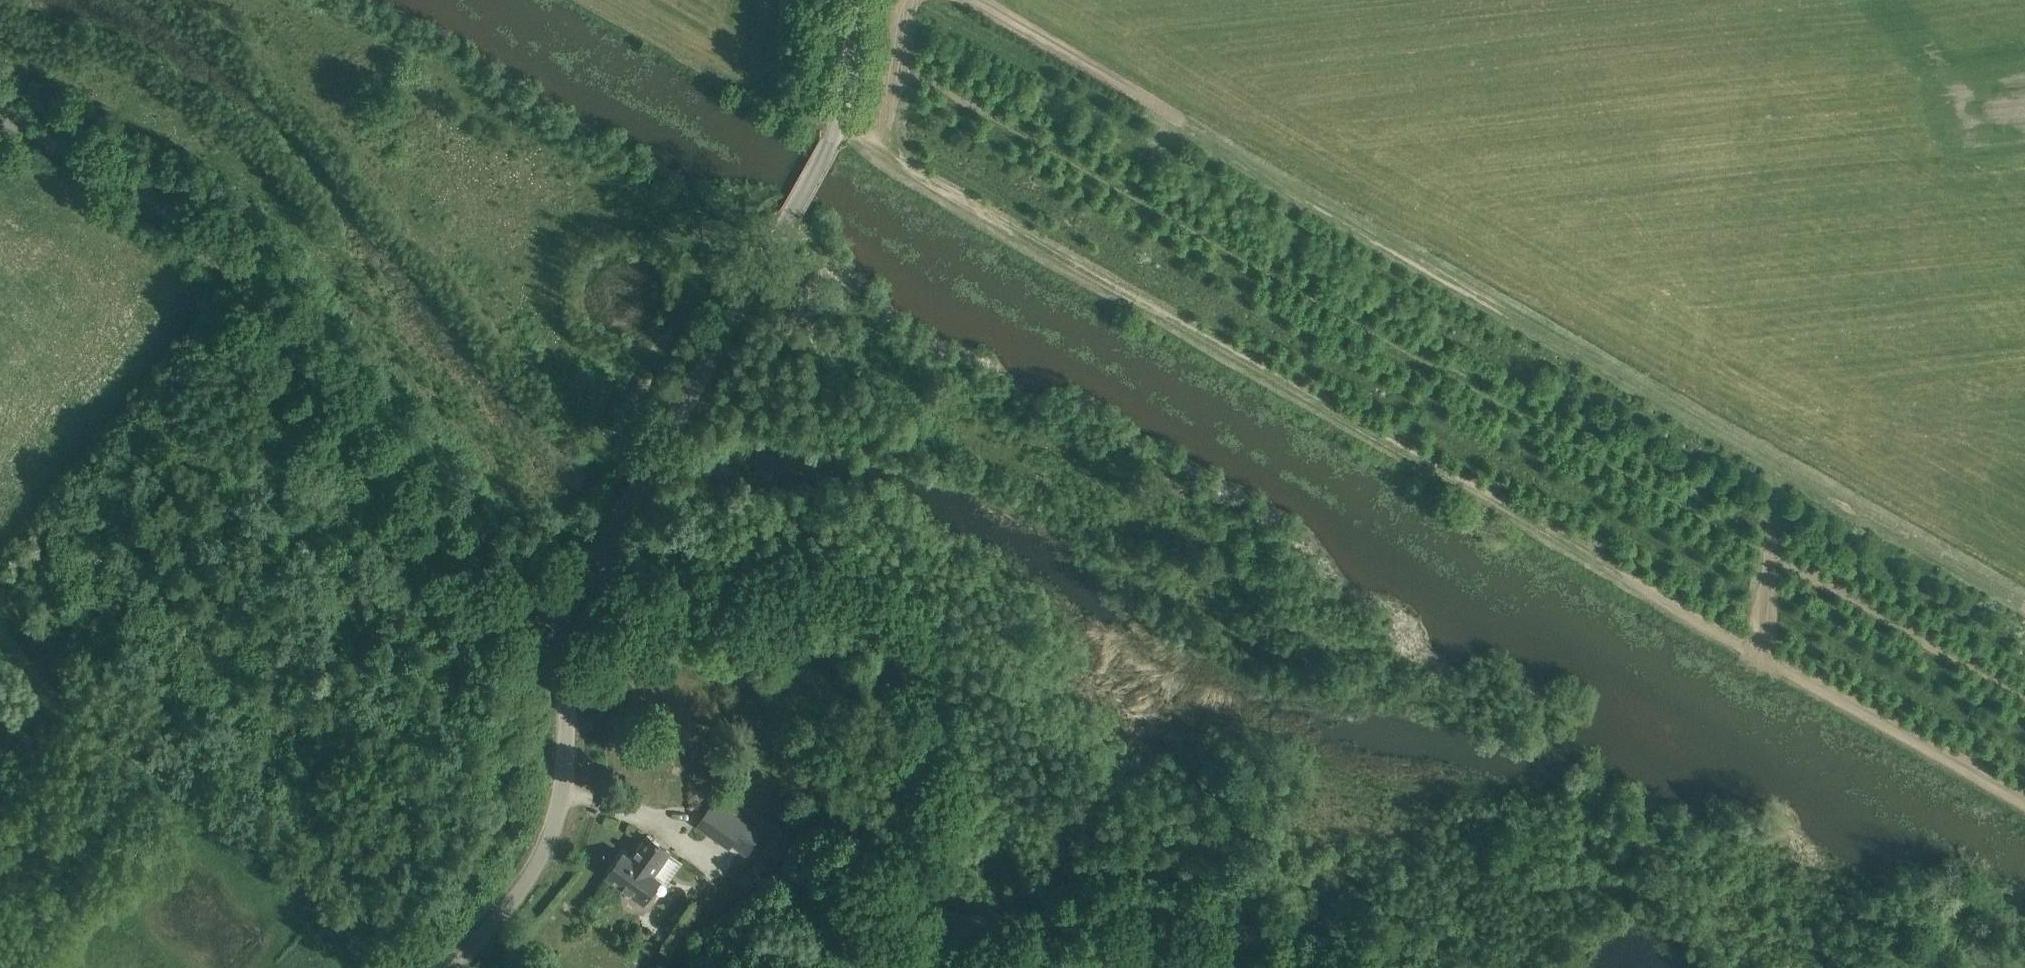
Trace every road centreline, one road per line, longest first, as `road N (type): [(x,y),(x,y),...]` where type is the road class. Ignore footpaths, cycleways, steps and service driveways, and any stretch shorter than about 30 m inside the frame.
road 1 (track): [(1322,967),(1193,915),(1043,923),(953,915),(919,879),(922,689),(882,618),(827,582),(758,576),(572,608)]
road 2 (unclassified): [(563,628),(494,596),(451,556),(273,321),(163,199),(0,117)]
road 3 (unclassified): [(563,628),(584,567),(831,139),(862,0)]
road 4 (unclassified): [(453,967),(500,915),(561,821),(571,735),(563,628)]

